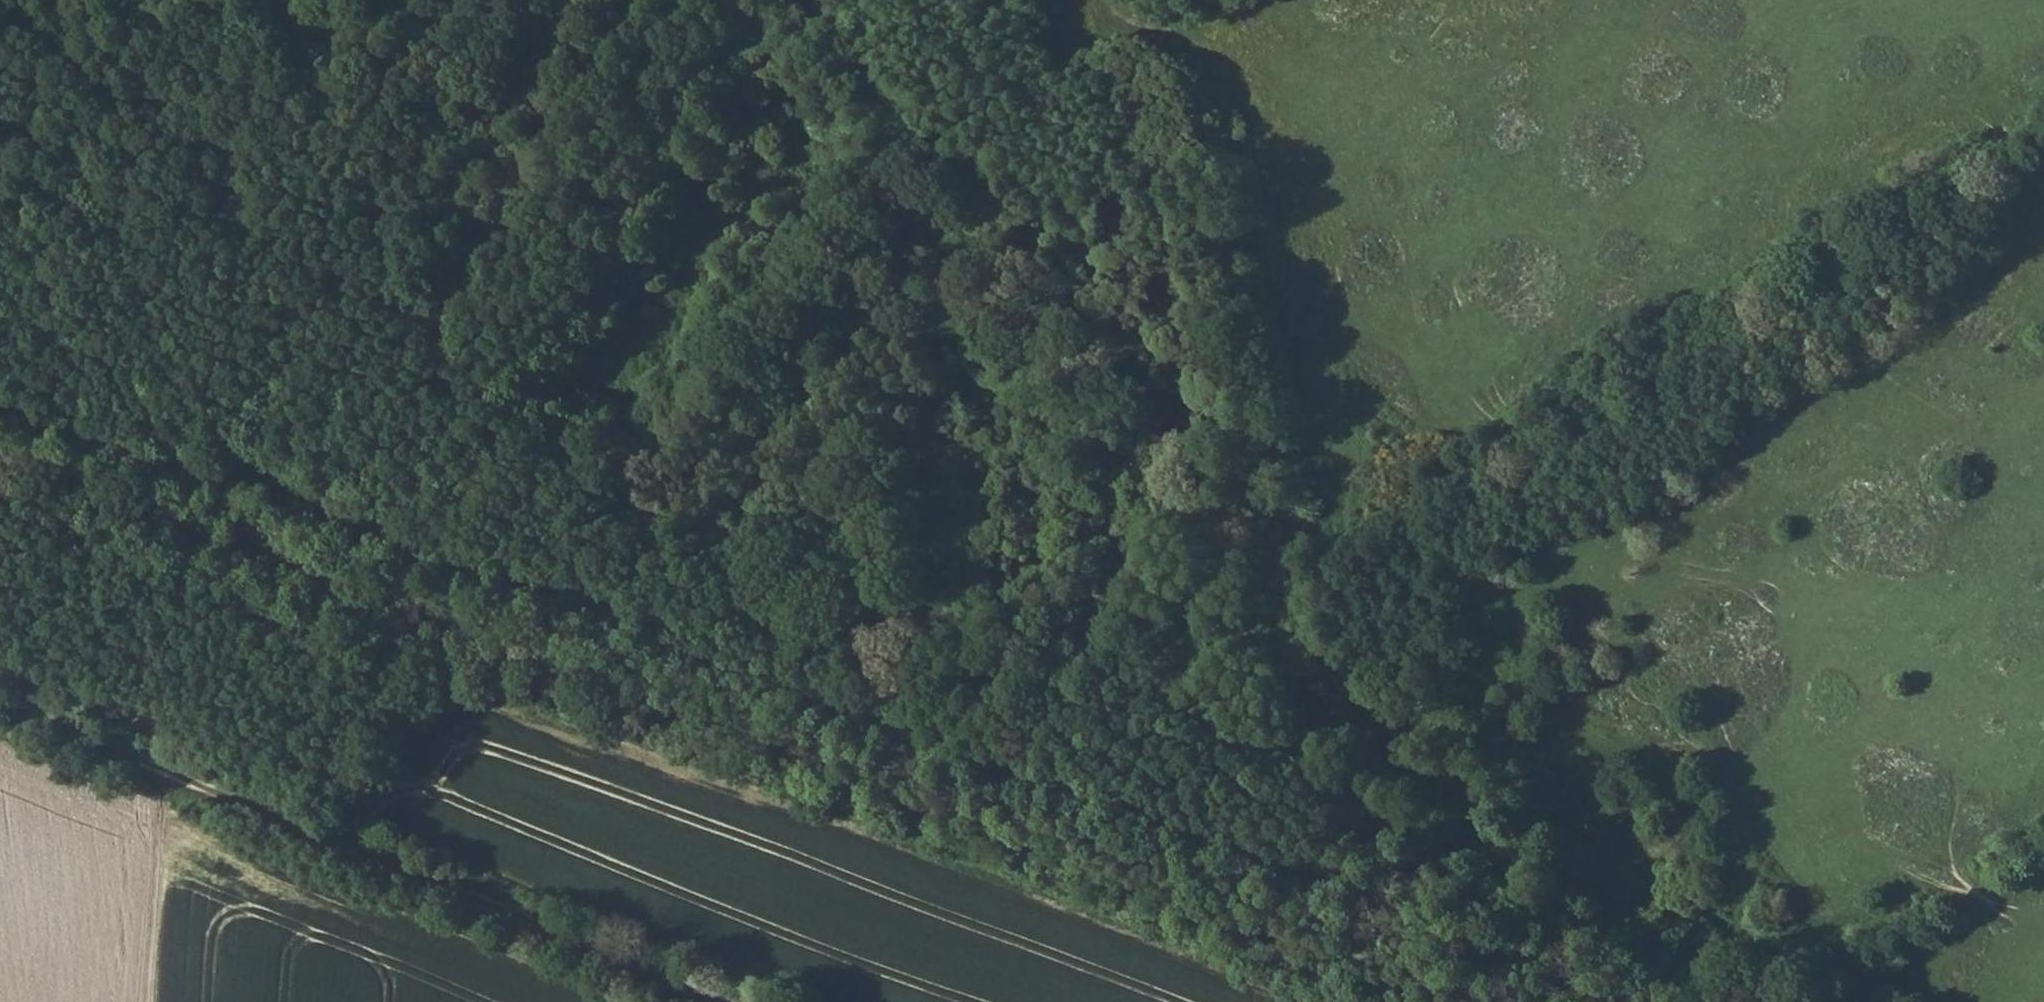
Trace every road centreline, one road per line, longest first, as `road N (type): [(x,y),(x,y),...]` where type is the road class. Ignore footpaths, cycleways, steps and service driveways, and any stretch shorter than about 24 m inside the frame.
road 1 (track): [(717,1001),(0,703)]

